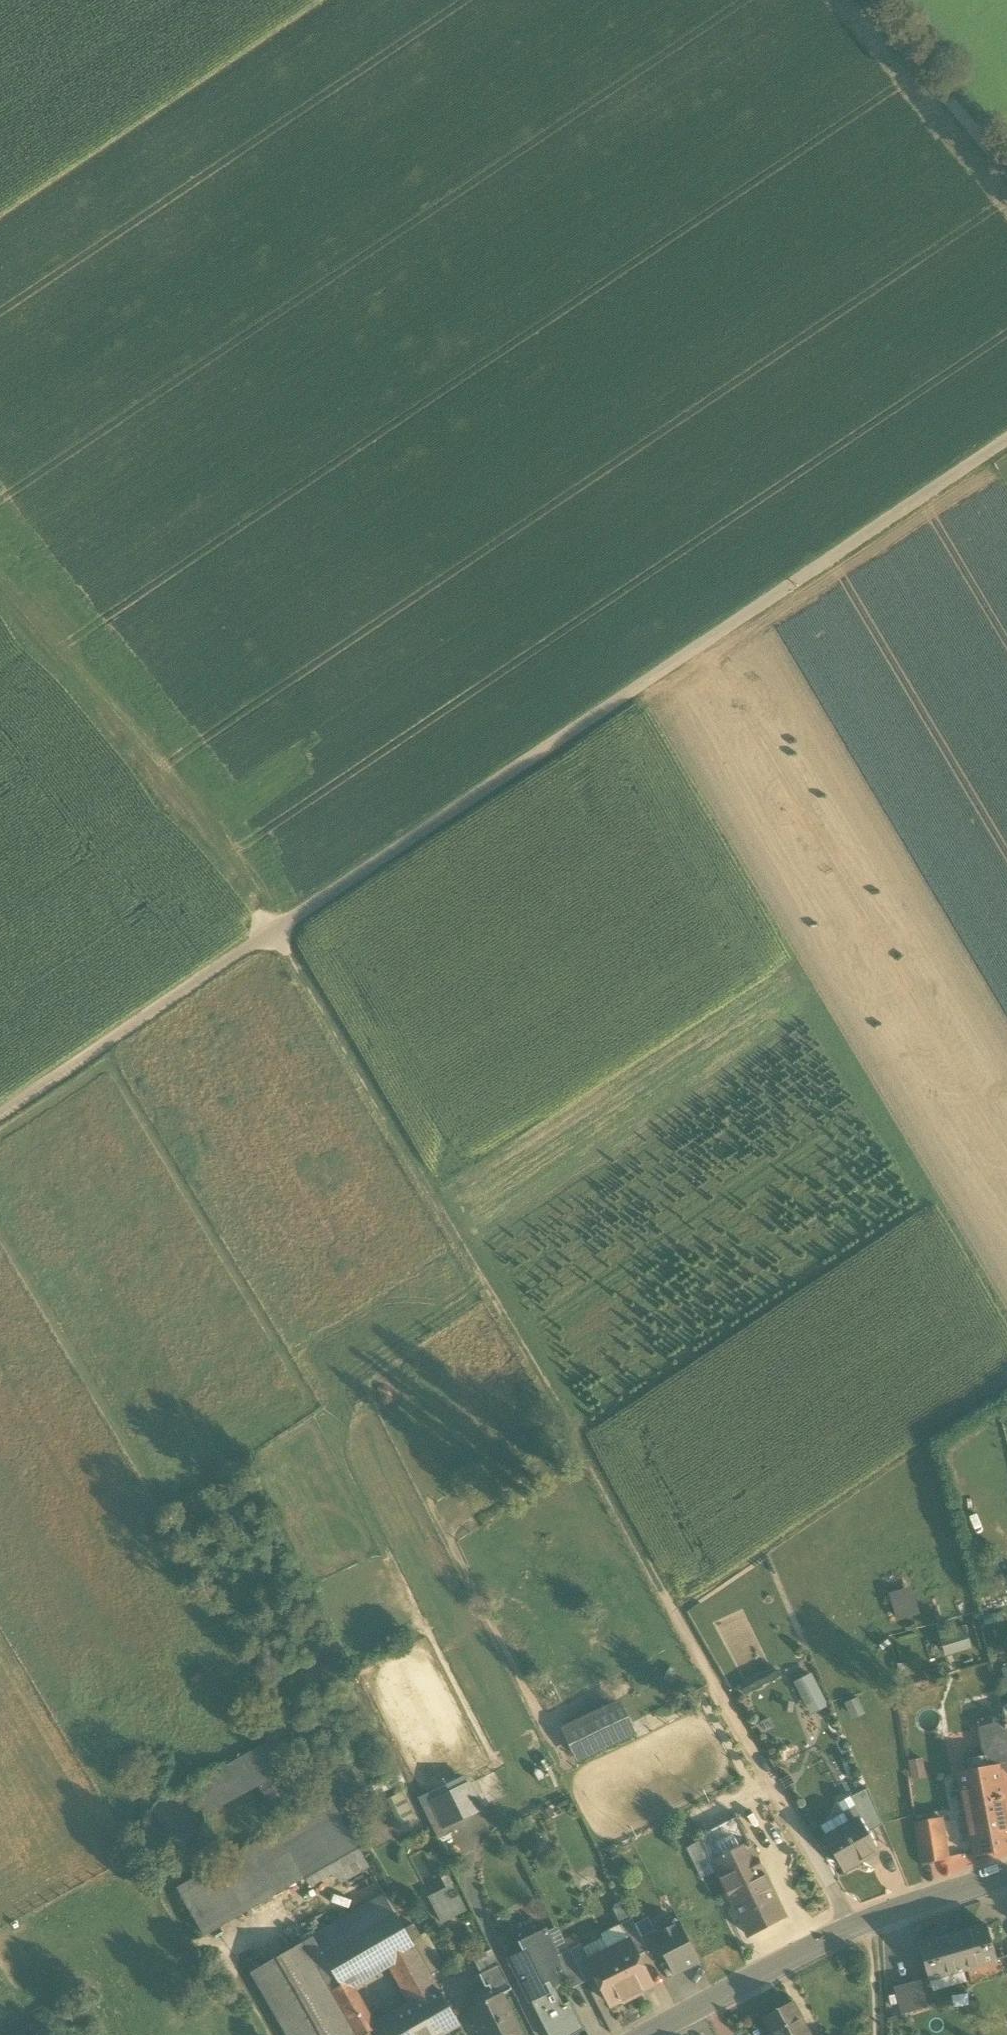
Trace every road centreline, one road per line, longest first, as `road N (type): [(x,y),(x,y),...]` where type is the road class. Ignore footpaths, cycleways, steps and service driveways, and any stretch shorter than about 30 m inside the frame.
road 1 (track): [(271,932),(874,1954),(879,2034)]
road 2 (track): [(1006,439),(0,1115)]
road 3 (track): [(271,932),(0,607)]
road 4 (secondary): [(662,2034),(854,1926),(1006,1877)]
road 5 (track): [(868,0),(1006,166)]

